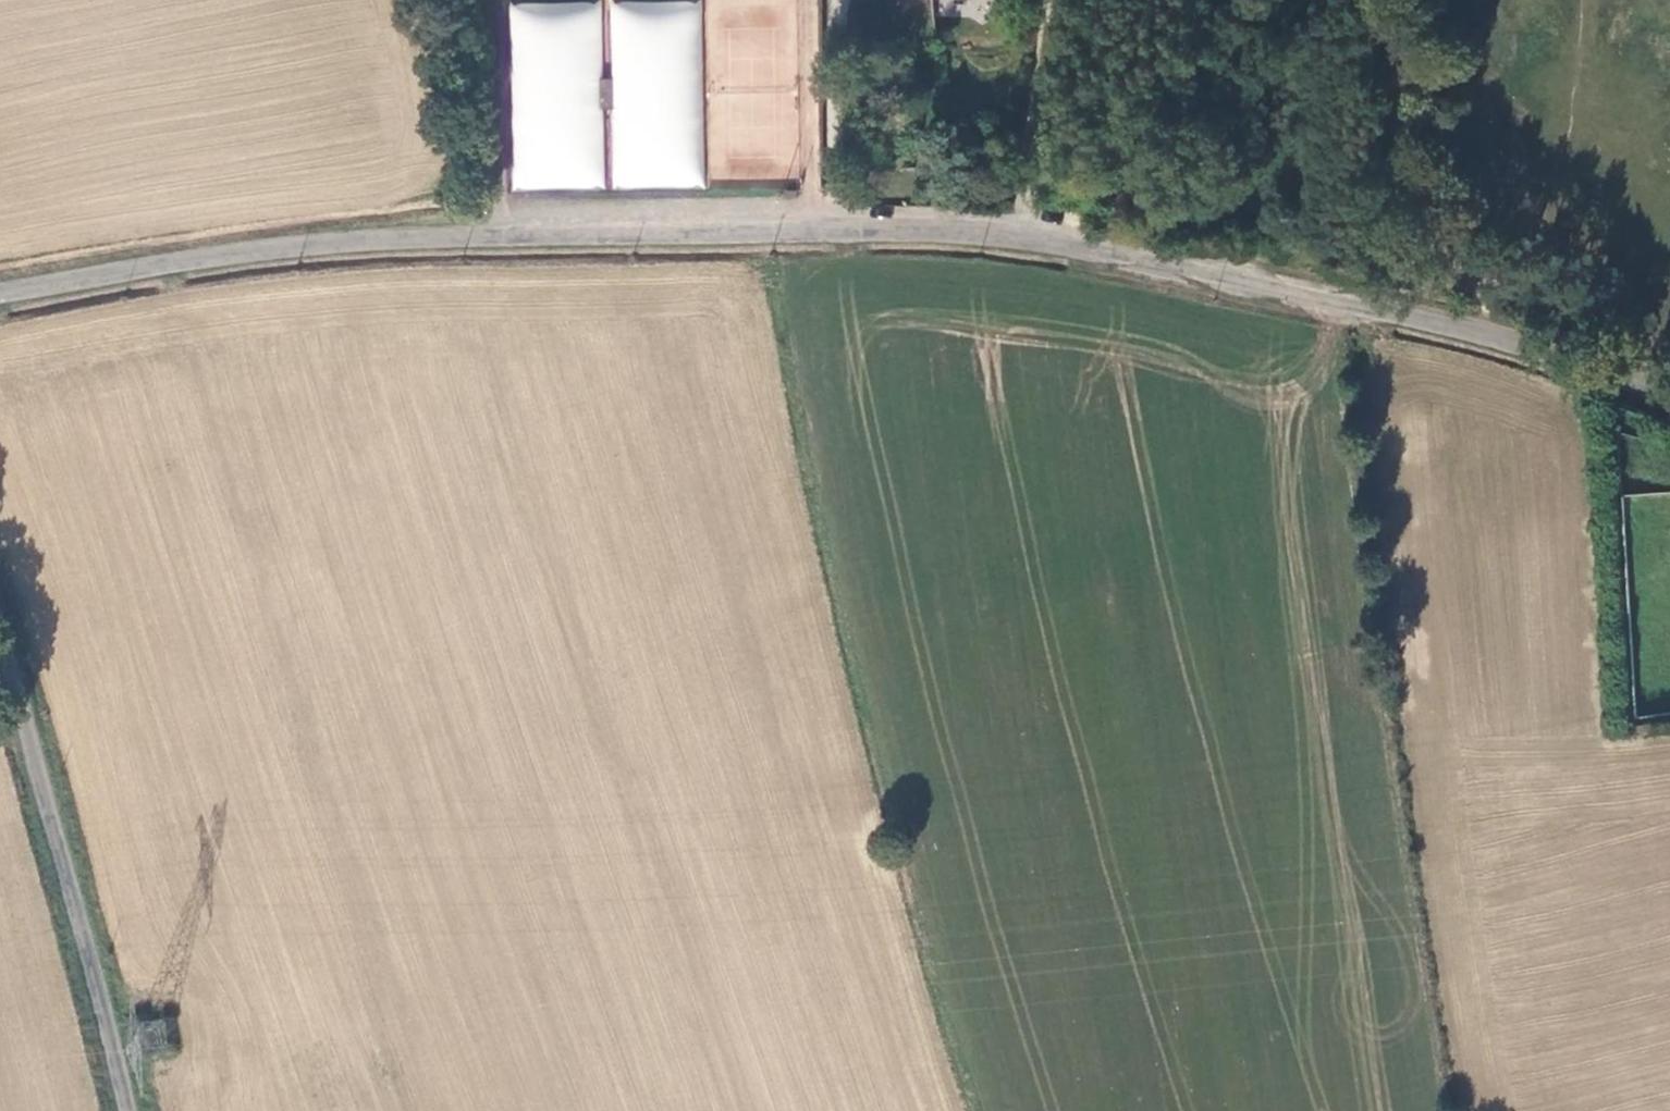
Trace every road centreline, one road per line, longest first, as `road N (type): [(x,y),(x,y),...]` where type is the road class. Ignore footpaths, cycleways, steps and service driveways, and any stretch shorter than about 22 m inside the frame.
road 1 (unclassified): [(1669,393),(1377,307),(942,227),(293,246),(0,292)]
road 2 (unclassified): [(126,1110),(58,823),(0,632)]

